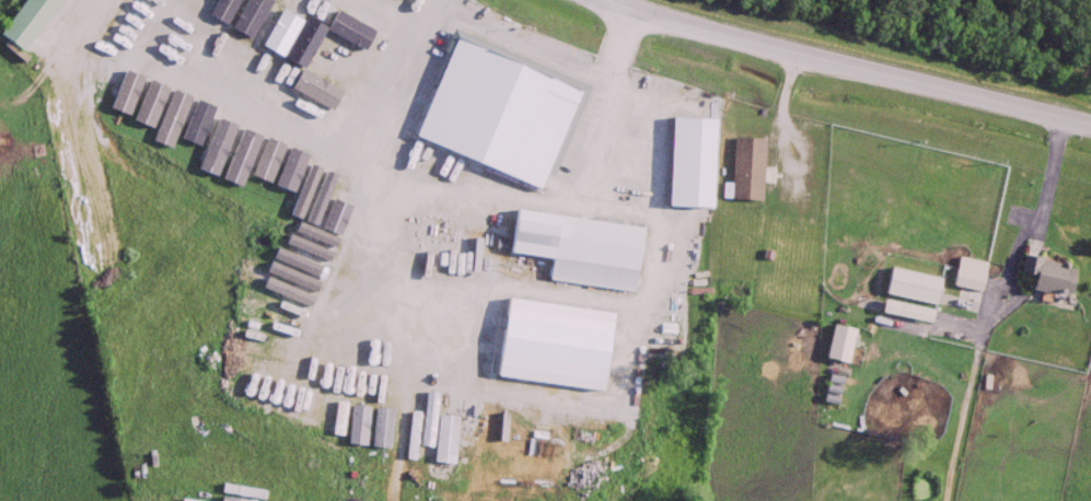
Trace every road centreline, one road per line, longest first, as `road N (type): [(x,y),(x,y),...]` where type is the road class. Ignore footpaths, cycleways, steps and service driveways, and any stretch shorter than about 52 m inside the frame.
road 1 (secondary): [(617,0),(1090,125)]

